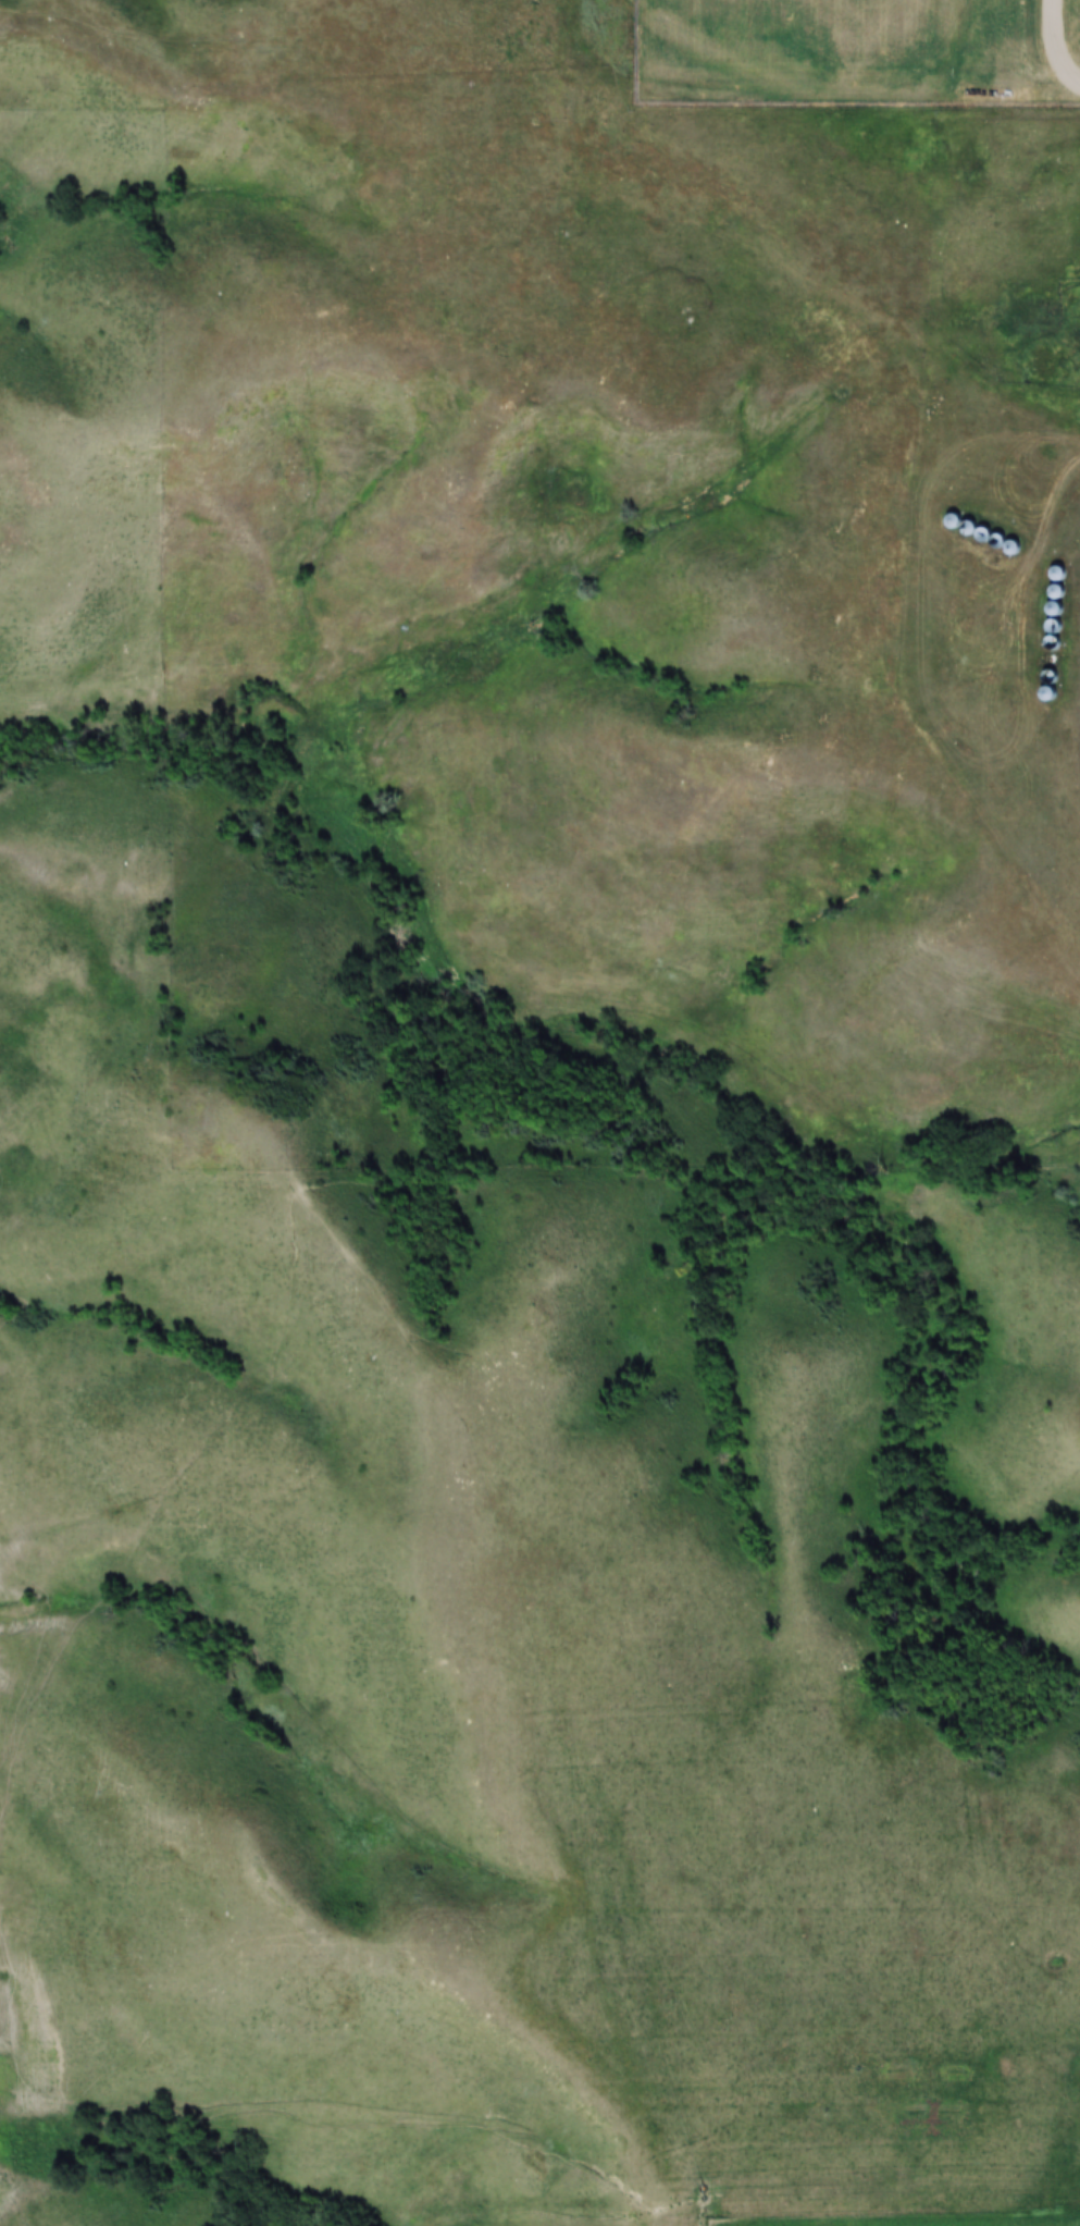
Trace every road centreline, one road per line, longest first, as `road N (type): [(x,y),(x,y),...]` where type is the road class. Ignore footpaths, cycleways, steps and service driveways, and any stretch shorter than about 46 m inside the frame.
road 1 (residential): [(895,2225),(1079,2219)]

